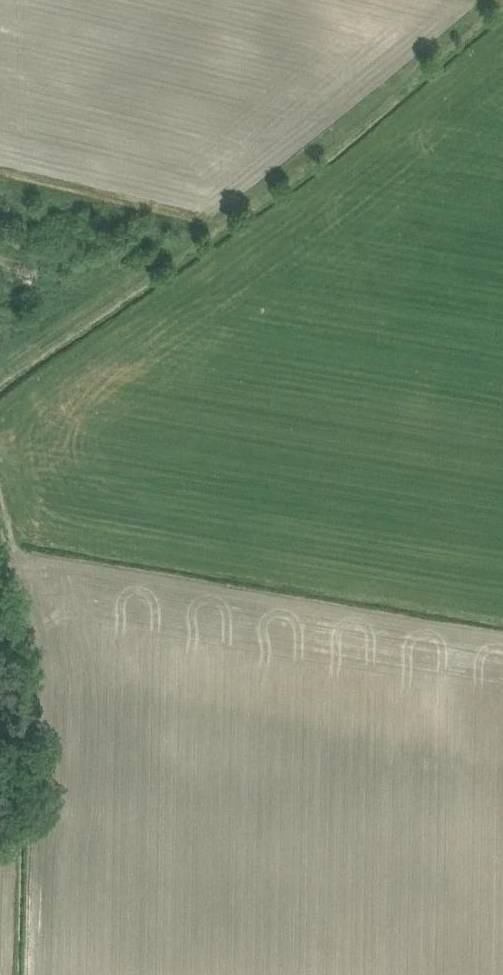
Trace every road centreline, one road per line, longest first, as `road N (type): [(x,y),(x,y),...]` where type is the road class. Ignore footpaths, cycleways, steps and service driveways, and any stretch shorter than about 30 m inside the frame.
road 1 (track): [(30,974),(44,701),(0,526)]

